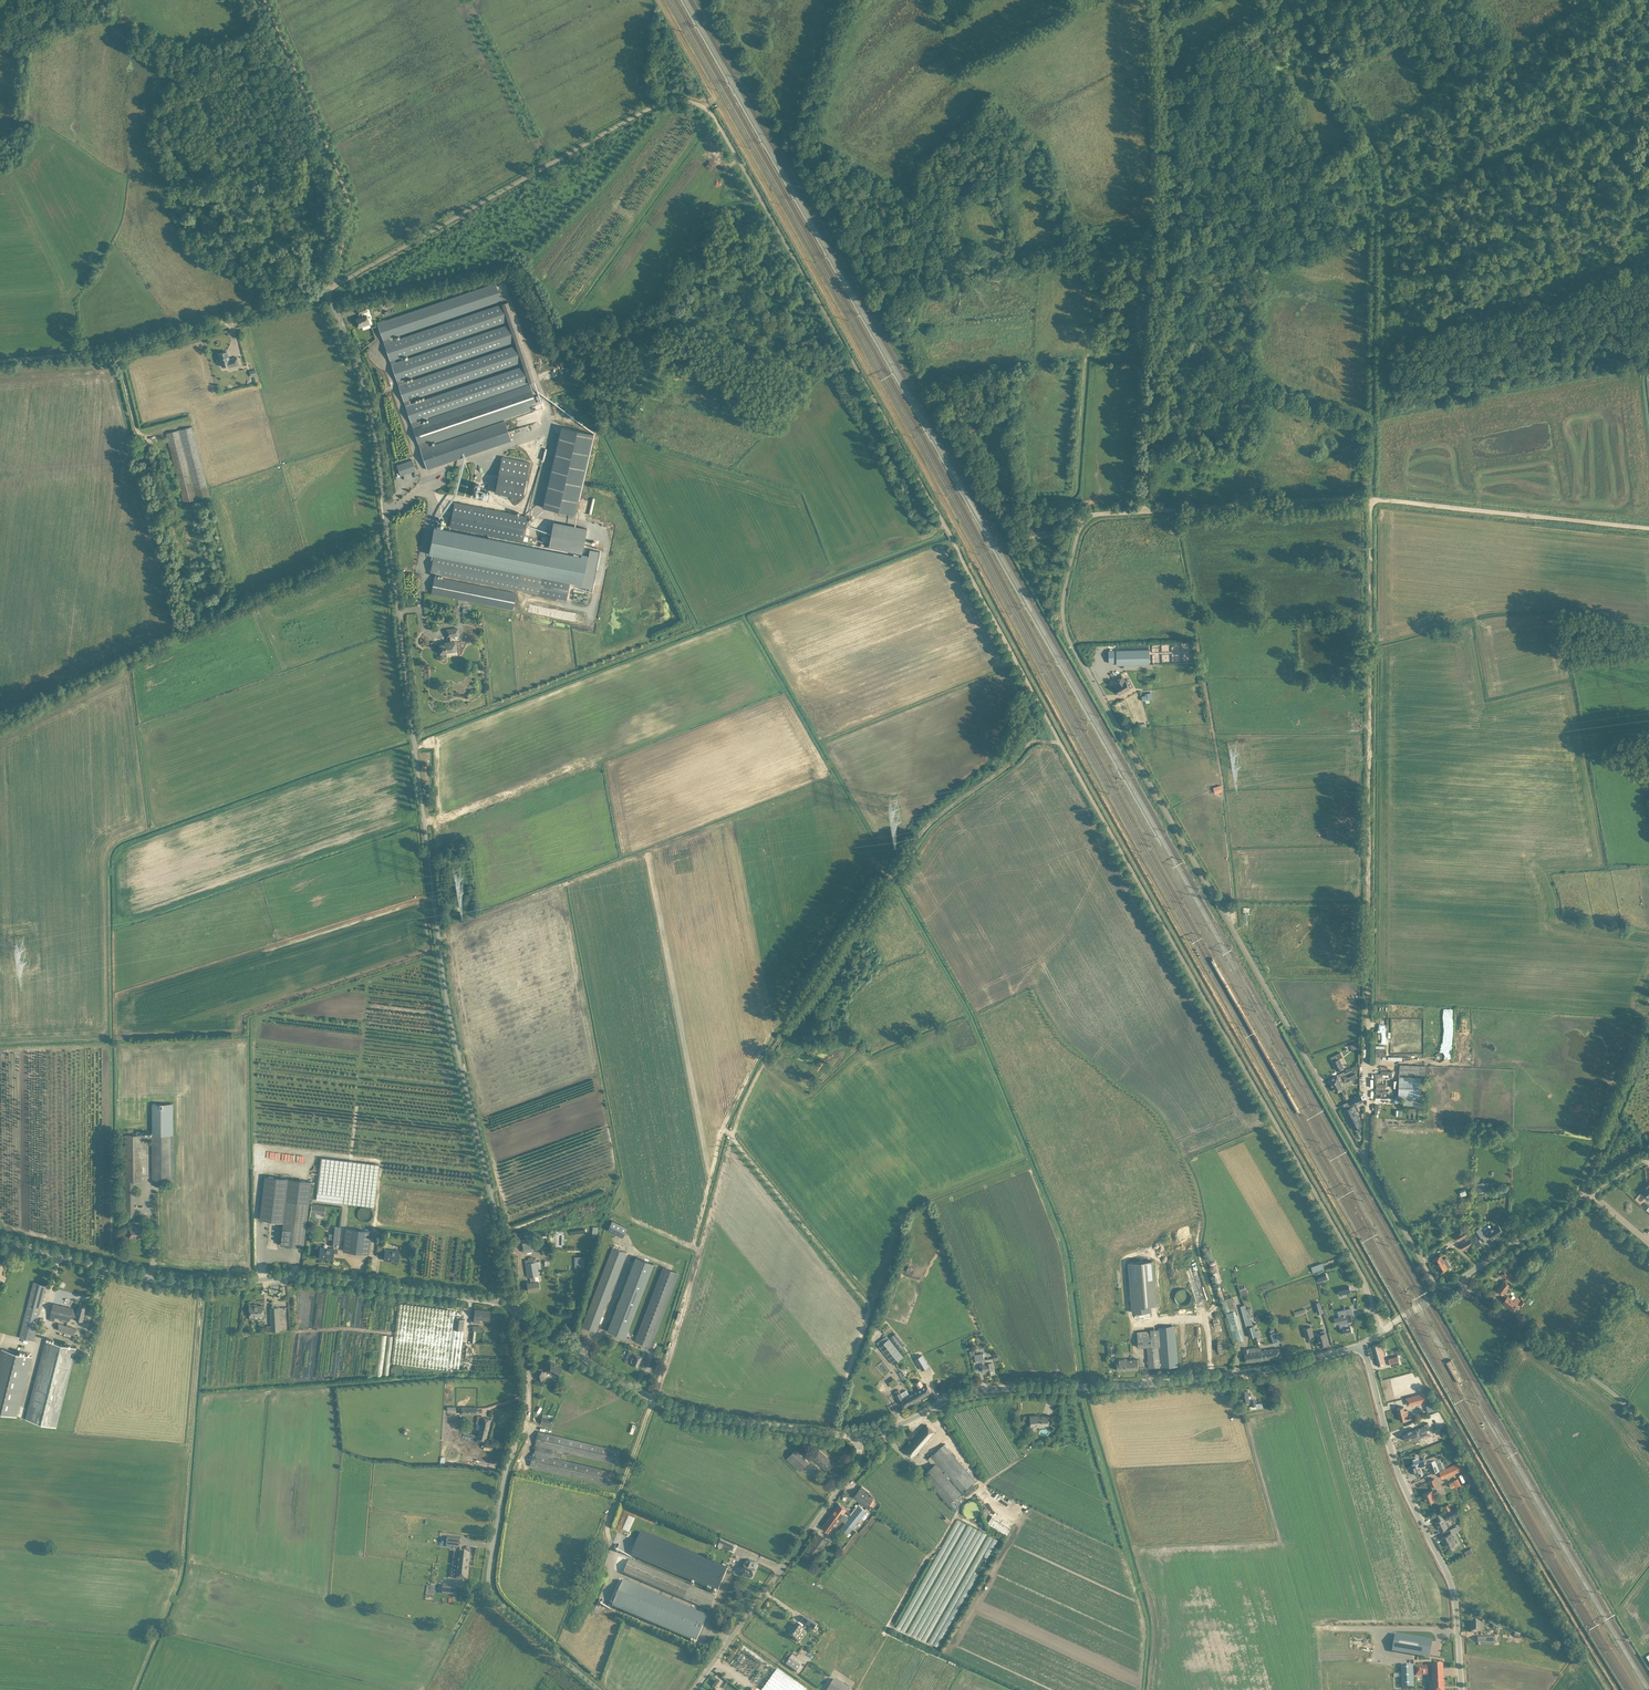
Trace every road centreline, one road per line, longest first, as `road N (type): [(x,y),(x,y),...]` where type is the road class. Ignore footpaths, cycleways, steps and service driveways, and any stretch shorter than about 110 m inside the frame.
road 1 (unclassified): [(1363,1345),(1379,1327),(1360,1271),(710,112)]
road 2 (unclassified): [(513,1307),(431,878),(375,433),(326,290)]
road 3 (track): [(1016,519),(992,507),(708,2)]
road 4 (unclassified): [(1262,980),(1073,647),(1065,604),(1084,515),(1016,519)]
road 5 (unclassified): [(513,1307),(345,1282),(180,1286),(0,1241)]
road 6 (unclassified): [(860,1437),(969,1393),(1180,1380),(1363,1345)]
road 7 (track): [(1144,515),(1160,335),(1159,9)]
road 8 (track): [(1368,982),(1370,500)]
road 9 (unclassified): [(599,1689),(489,1589),(501,1497),(527,1391),(513,1307)]
road 10 (unclassified): [(326,290),(659,103),(684,100),(710,112)]
road 11 (track): [(891,879),(752,1090),(732,1137),(802,1219)]
road 12 (unclassified): [(860,1437),(675,1410),(588,1362),(513,1307)]
road 13 (unclassified): [(1262,980),(1435,1281),(1444,1287),(1460,1280)]
road 14 (unclassified): [(1463,1689),(1460,1604),(1398,1472),(1363,1345)]
road 15 (unclassified): [(0,360),(119,350),(326,290)]
road 16 (track): [(326,290),(352,215),(349,196),(266,0)]
road 17 (unclassified): [(695,1689),(856,1469),(860,1437)]
road 18 (track): [(1648,528),(1370,500)]
road 19 (track): [(1370,500),(1374,225)]
road 20 (unclassified): [(1648,1433),(1597,1382),(1460,1280)]
road 21 (track): [(1370,500),(1144,515)]
road 22 (unclassified): [(1460,1280),(1648,1154)]
road 23 (track): [(1060,741),(1031,743),(931,822),(891,879)]
road 24 (track): [(1363,1156),(1368,982)]

